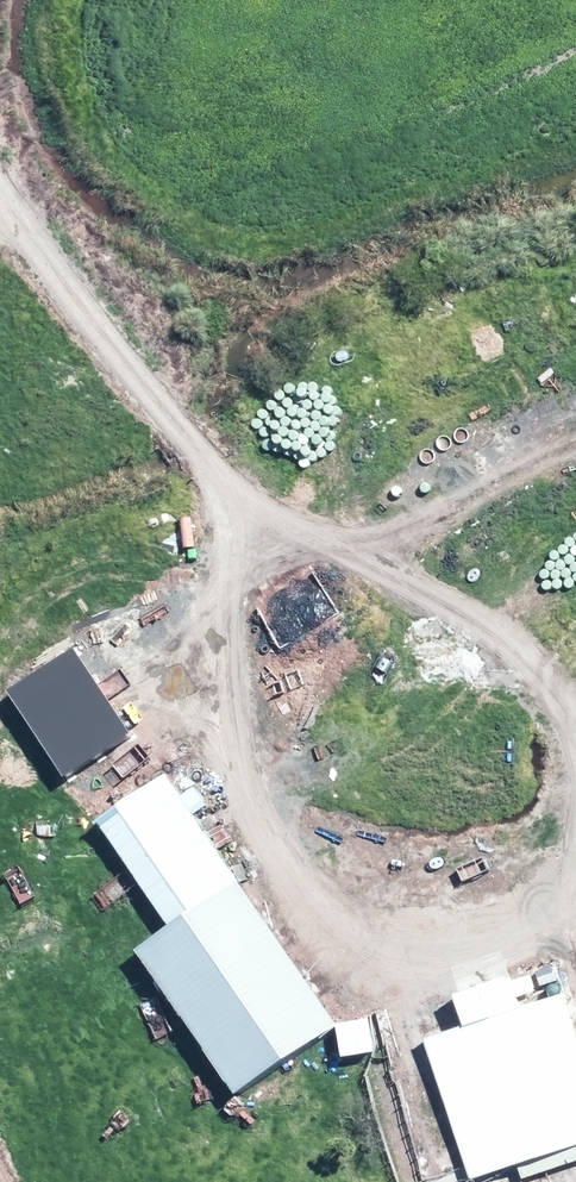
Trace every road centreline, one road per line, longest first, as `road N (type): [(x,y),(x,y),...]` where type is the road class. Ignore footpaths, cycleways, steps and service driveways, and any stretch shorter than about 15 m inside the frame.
road 1 (track): [(543,911),(386,928),(315,874),(277,820),(248,747),(233,474),(543,665),(575,744)]
road 2 (track): [(233,474),(0,184)]

